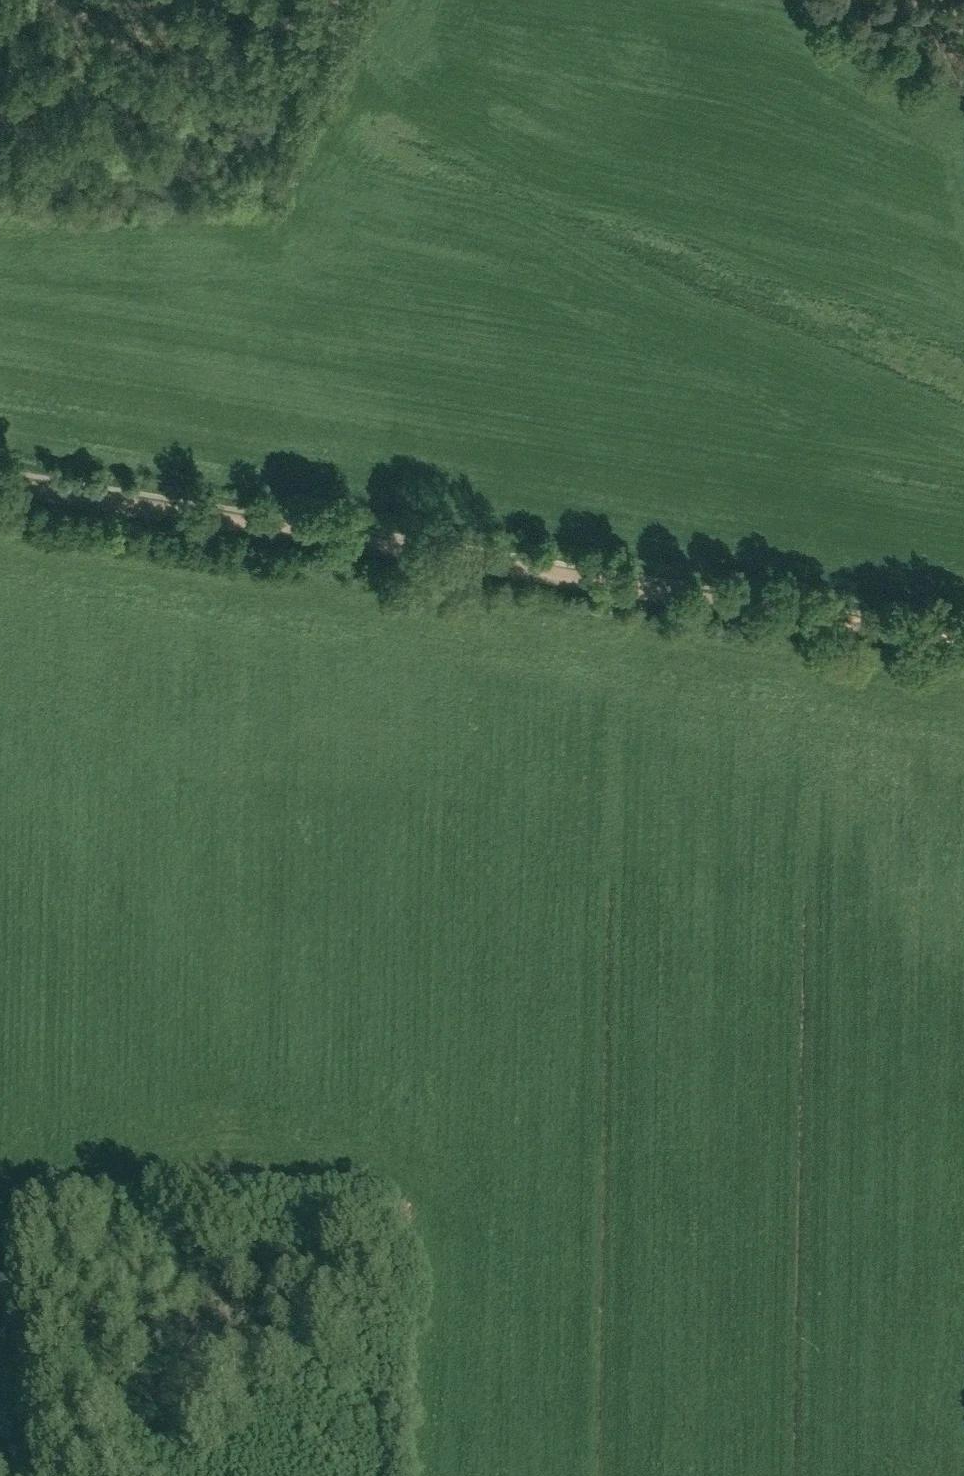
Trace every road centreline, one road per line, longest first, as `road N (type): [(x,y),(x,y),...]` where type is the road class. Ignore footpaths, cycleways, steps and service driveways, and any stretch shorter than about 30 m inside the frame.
road 1 (track): [(0,484),(963,642)]

